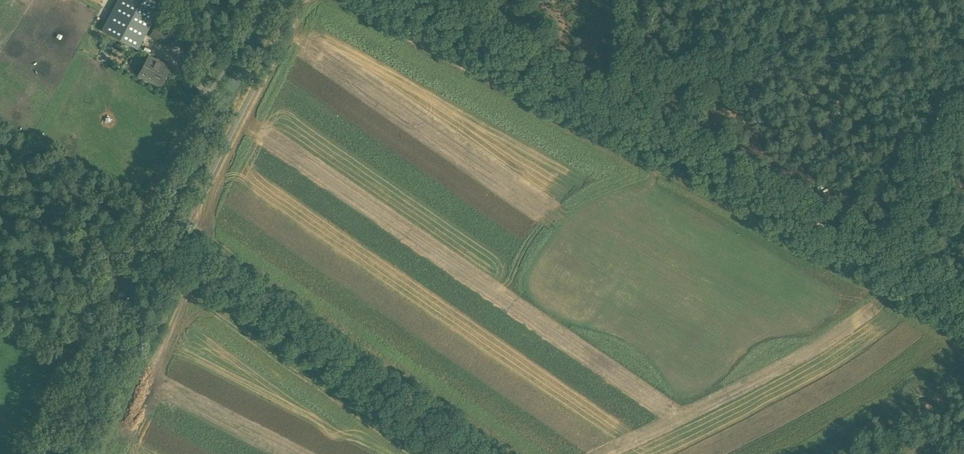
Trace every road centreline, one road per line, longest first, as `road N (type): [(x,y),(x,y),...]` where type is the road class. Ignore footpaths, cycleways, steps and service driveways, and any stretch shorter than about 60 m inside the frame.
road 1 (primary): [(44,453),(275,0)]

